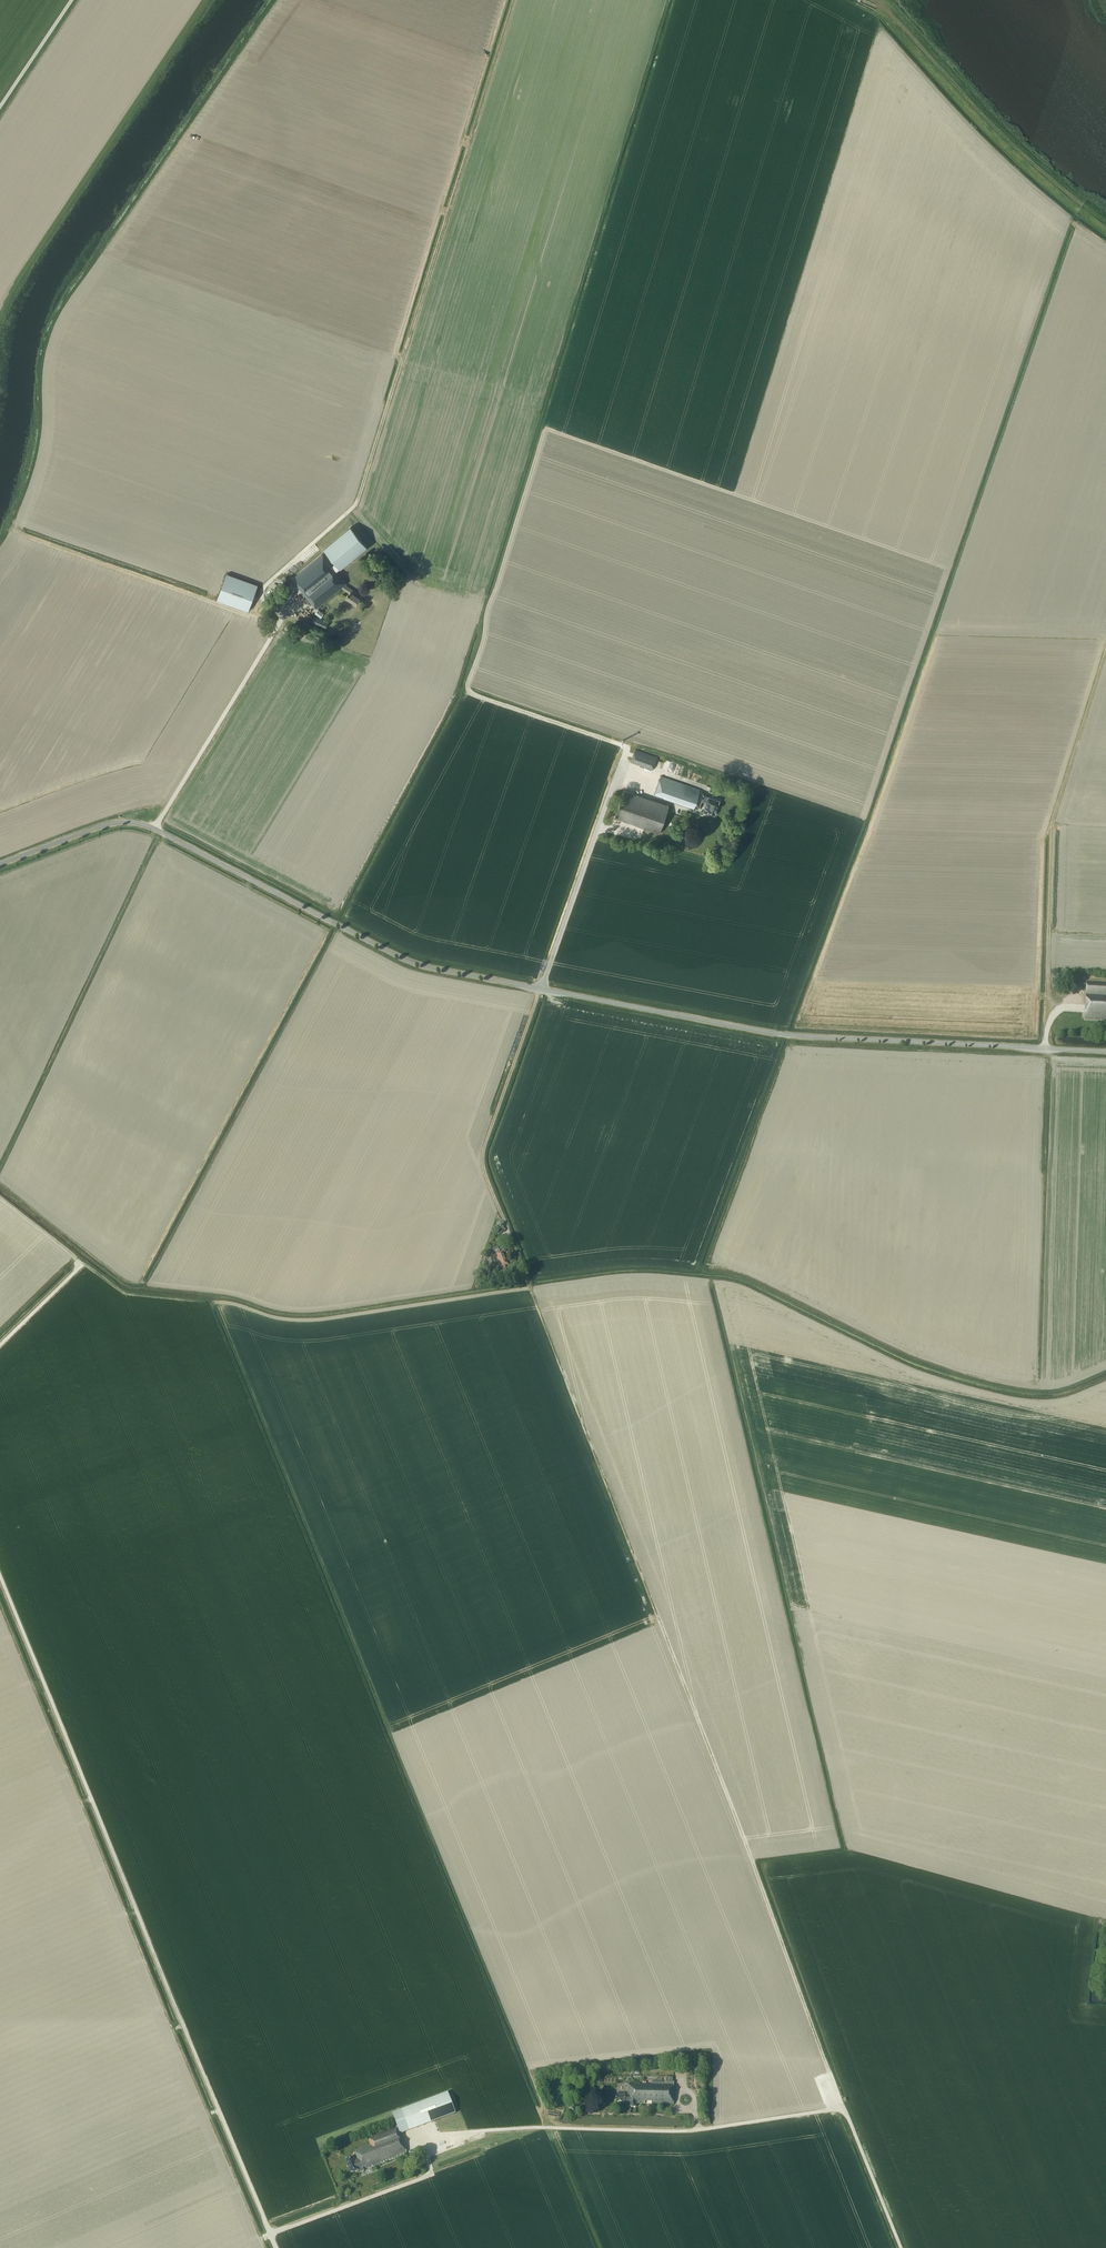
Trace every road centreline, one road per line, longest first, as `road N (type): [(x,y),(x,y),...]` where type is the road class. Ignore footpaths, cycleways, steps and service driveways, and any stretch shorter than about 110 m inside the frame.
road 1 (unclassified): [(0,864),(116,823),(147,826),(430,968),(771,1034),(1105,1052)]
road 2 (unclassified): [(900,2247),(838,2107),(688,2131),(485,2130)]
road 3 (track): [(275,2247),(80,1781)]

